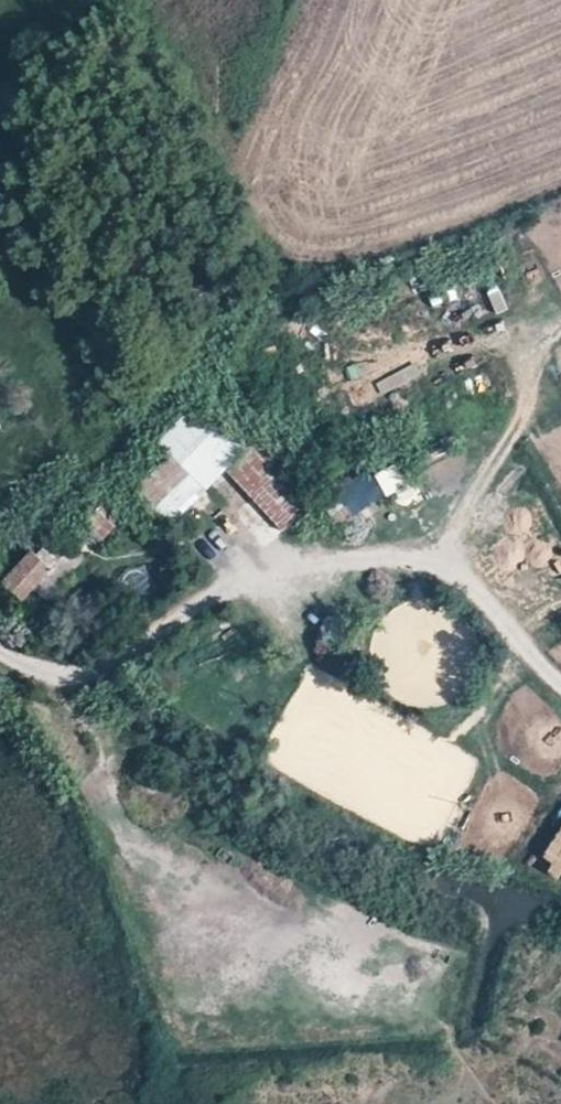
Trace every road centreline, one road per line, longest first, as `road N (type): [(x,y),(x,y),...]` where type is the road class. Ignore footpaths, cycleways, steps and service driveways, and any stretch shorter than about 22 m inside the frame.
road 1 (track): [(0,652),(56,677),(119,653),(229,590),(362,564),(442,558),(560,676)]

